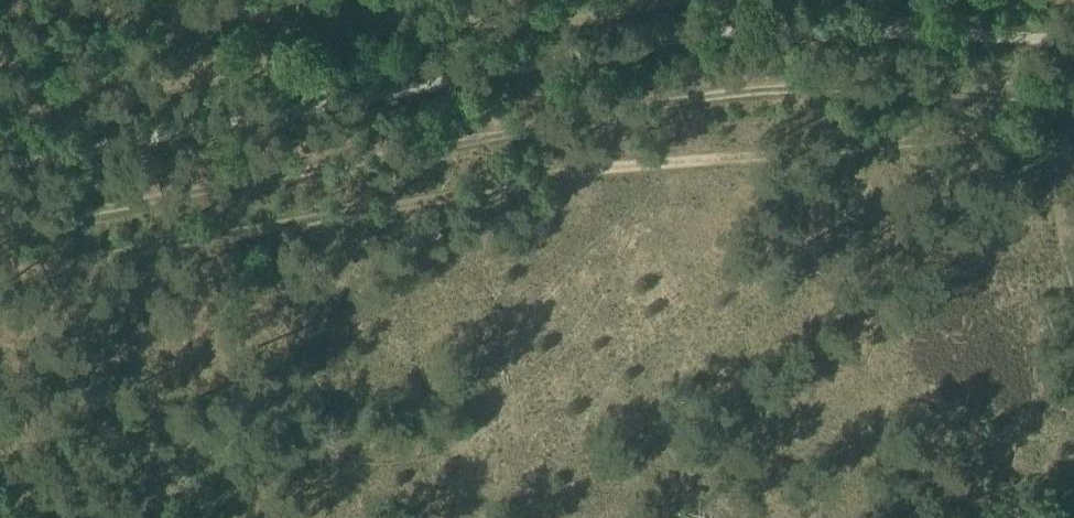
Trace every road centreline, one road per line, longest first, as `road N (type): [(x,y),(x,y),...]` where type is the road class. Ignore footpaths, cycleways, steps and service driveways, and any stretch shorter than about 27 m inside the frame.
road 1 (track): [(0,273),(669,159),(850,145),(1073,148)]
road 2 (track): [(0,6),(547,19),(655,0)]

